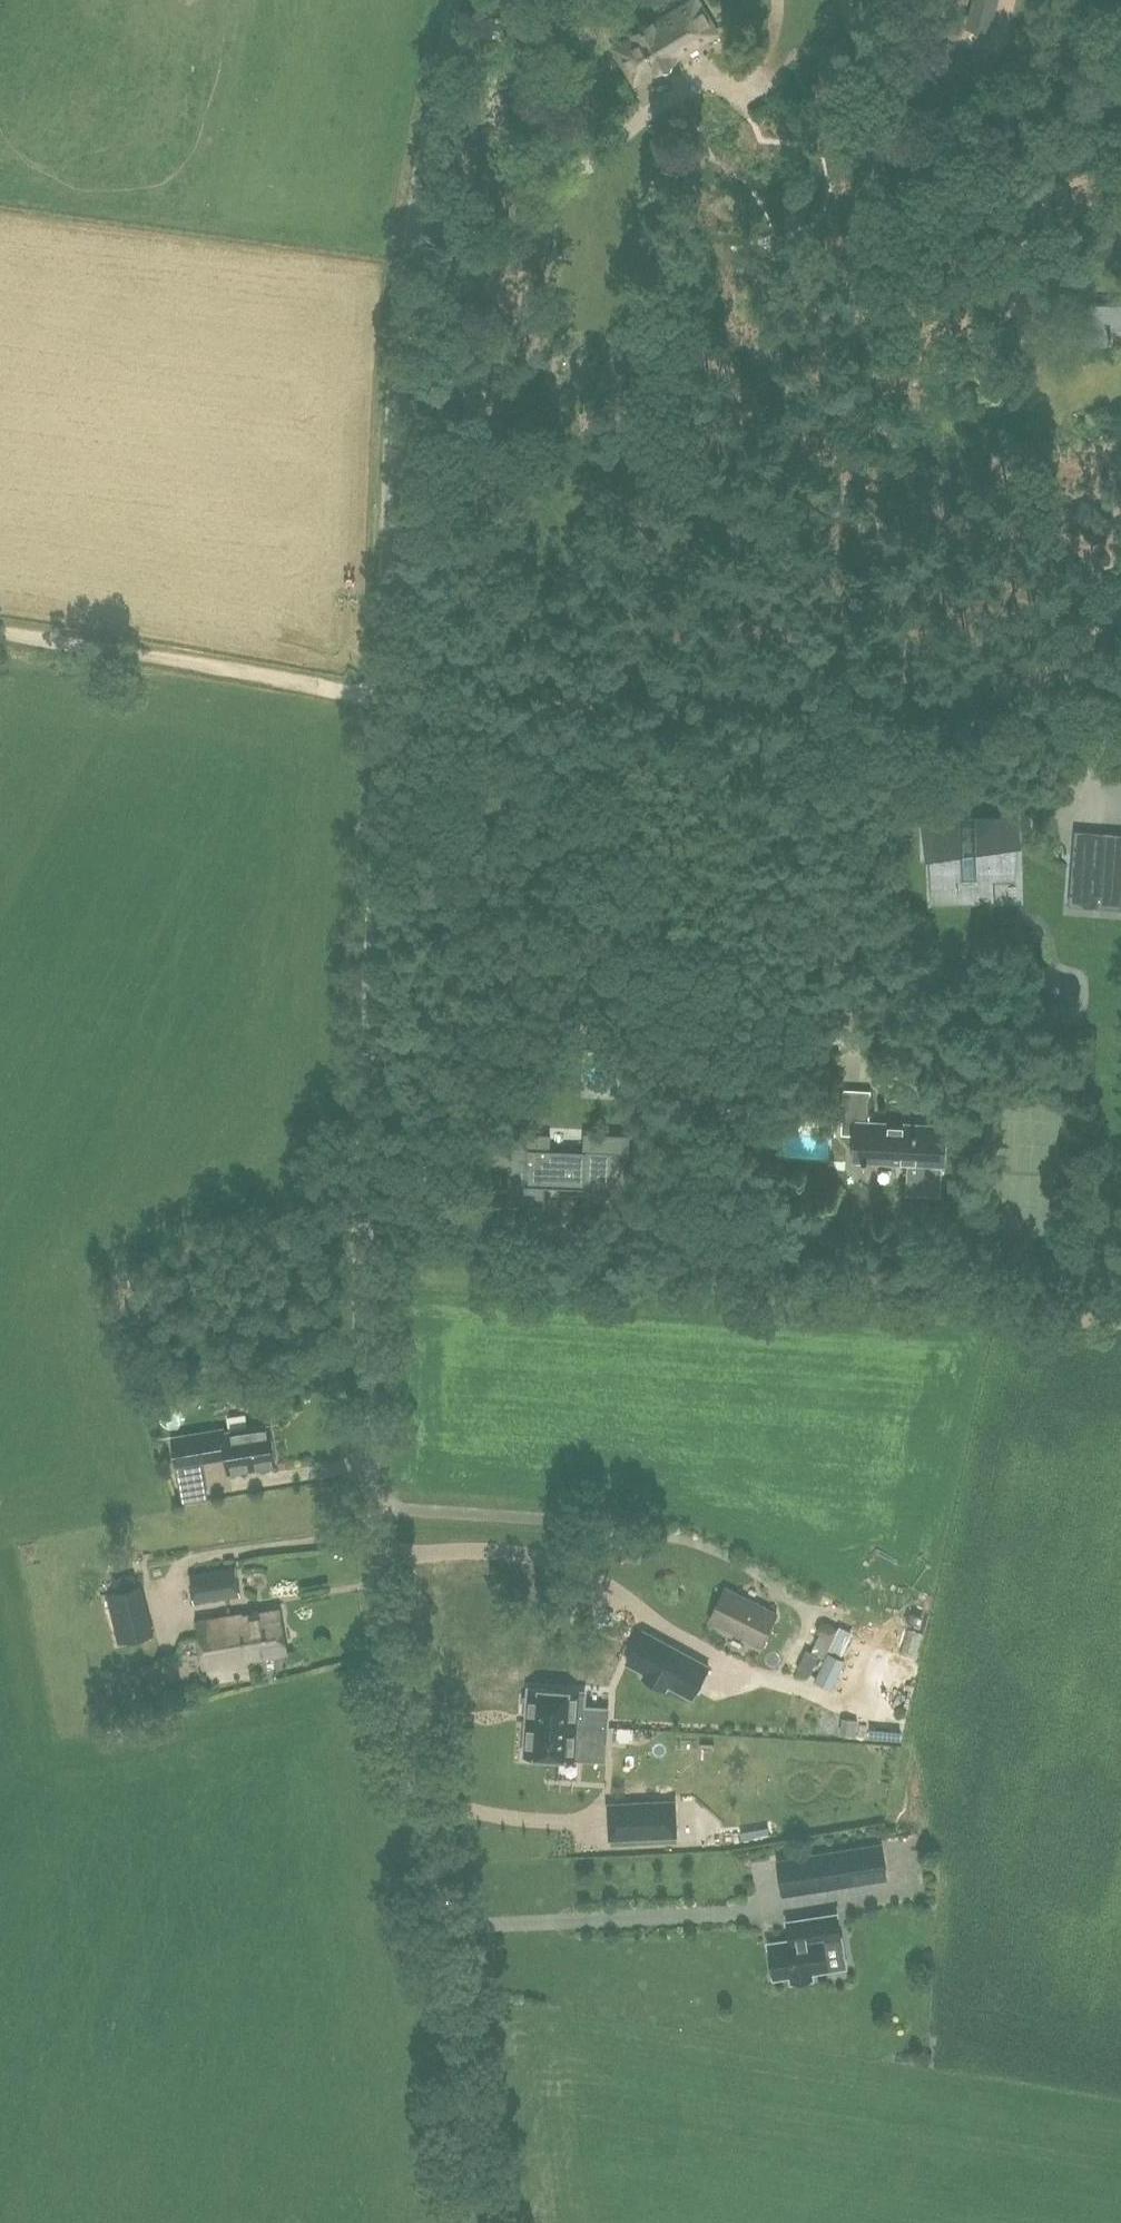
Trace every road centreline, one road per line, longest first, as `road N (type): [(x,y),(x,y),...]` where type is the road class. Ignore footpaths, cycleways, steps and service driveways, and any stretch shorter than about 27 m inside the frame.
road 1 (unclassified): [(473,2222),(362,1372),(356,1137),(385,699)]
road 2 (unclassified): [(385,699),(574,733),(769,751),(911,736),(1120,696)]
road 3 (unclassified): [(385,699),(410,224),(454,0)]
road 4 (track): [(385,699),(0,631)]

